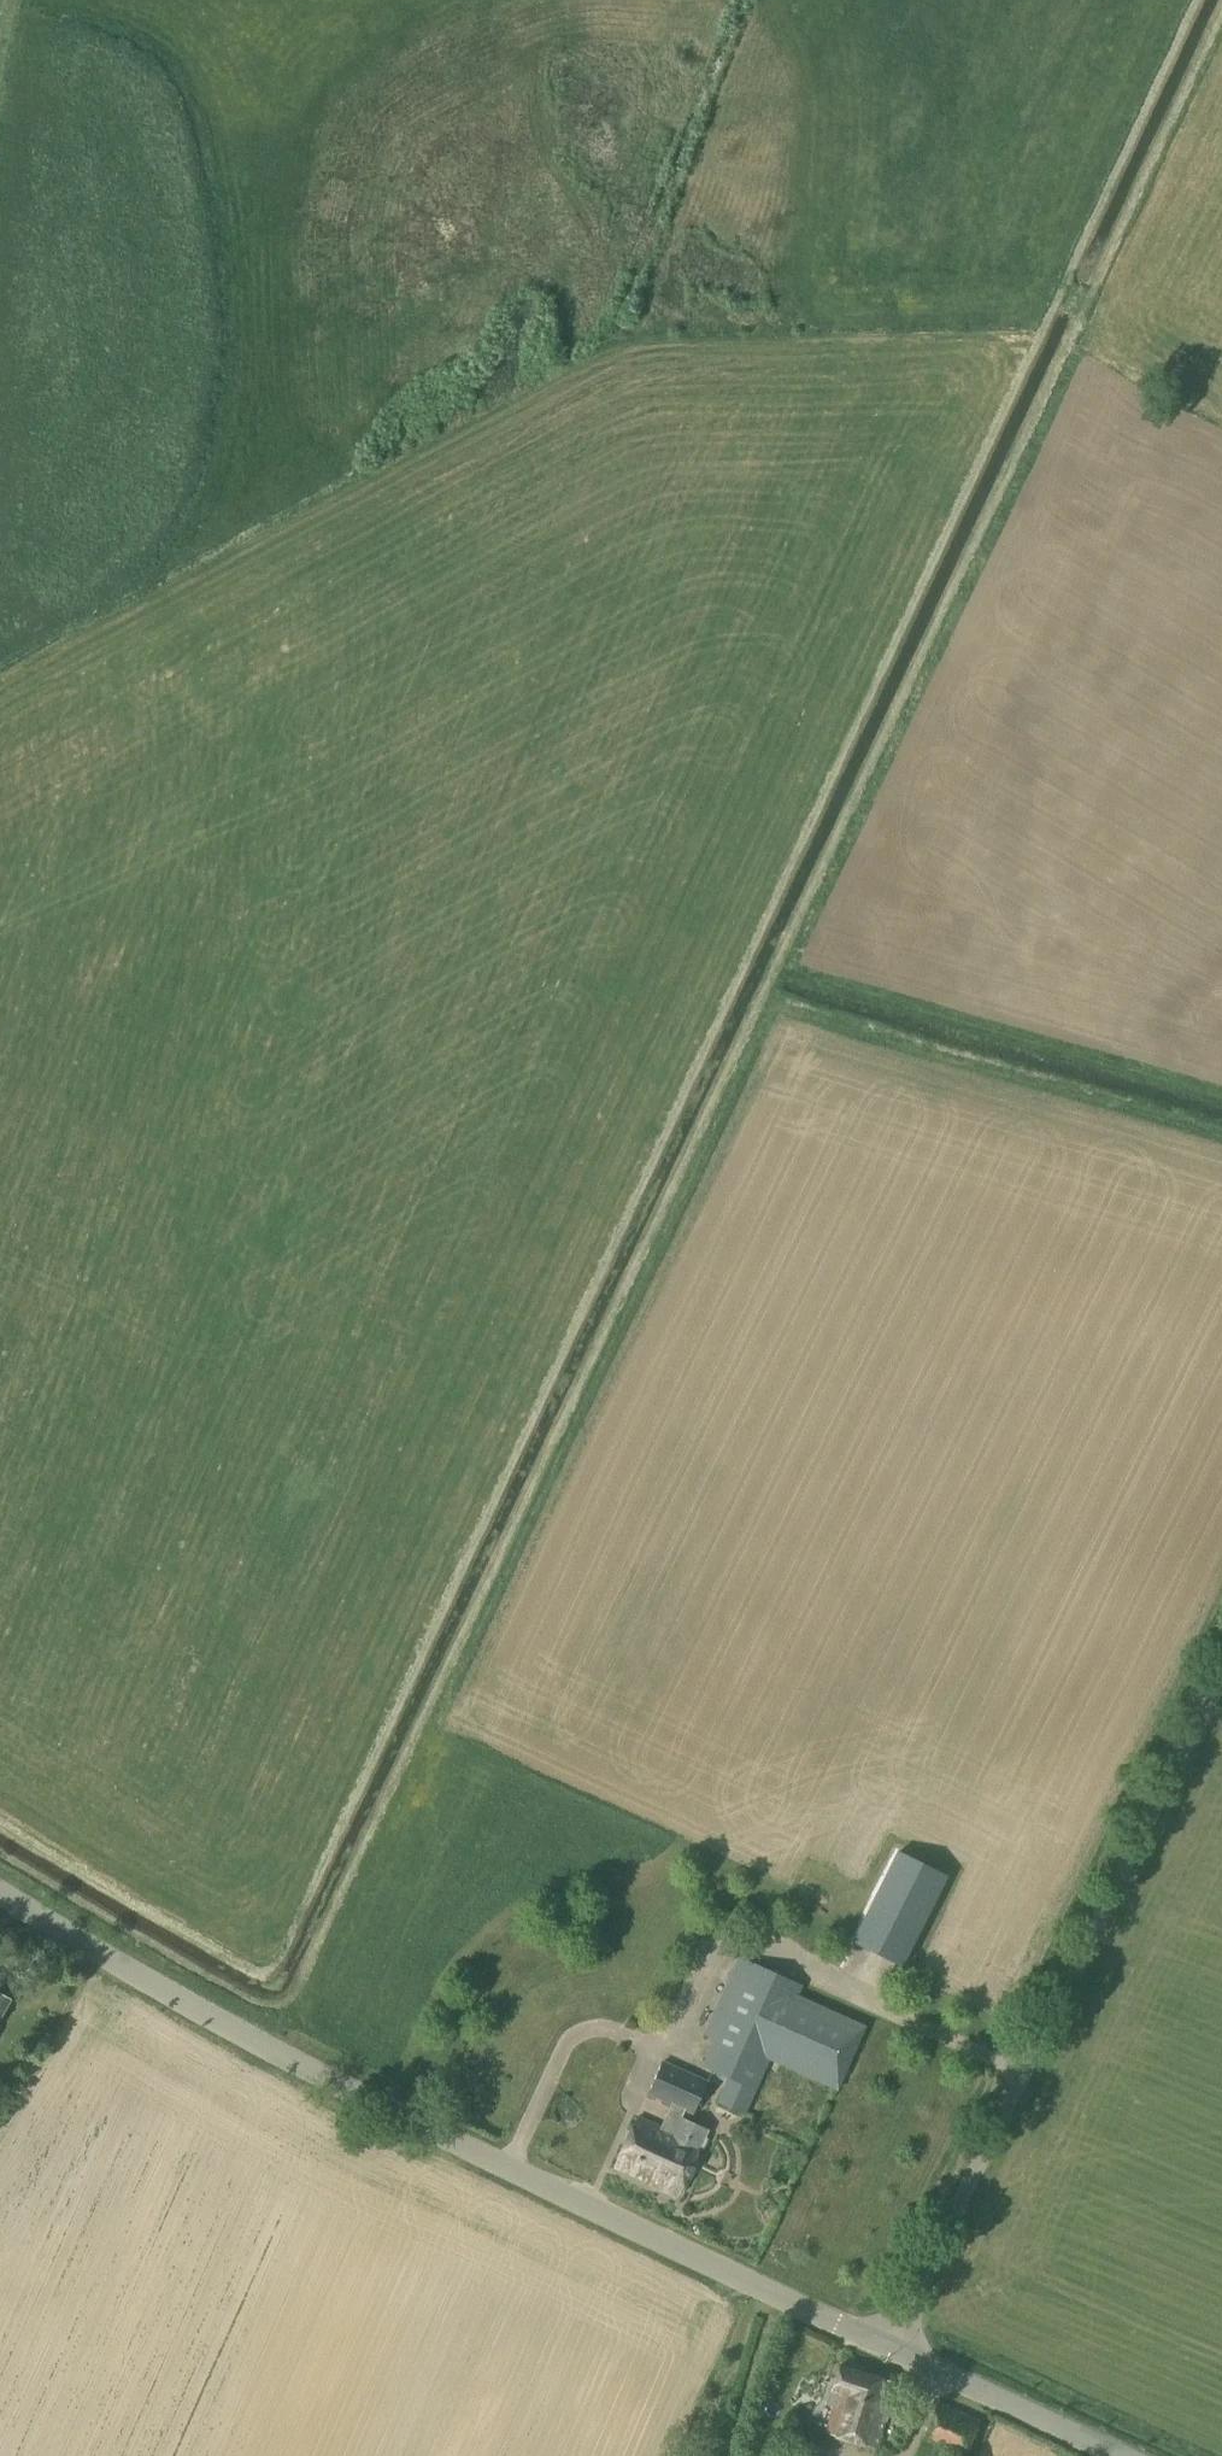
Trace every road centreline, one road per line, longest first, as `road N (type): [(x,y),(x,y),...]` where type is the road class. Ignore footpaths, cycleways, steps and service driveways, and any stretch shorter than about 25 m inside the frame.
road 1 (tertiary): [(888,2349),(154,1988),(0,1891)]
road 2 (unclassified): [(888,2349),(1221,1677)]
road 3 (tertiary): [(1115,2455),(888,2349)]

